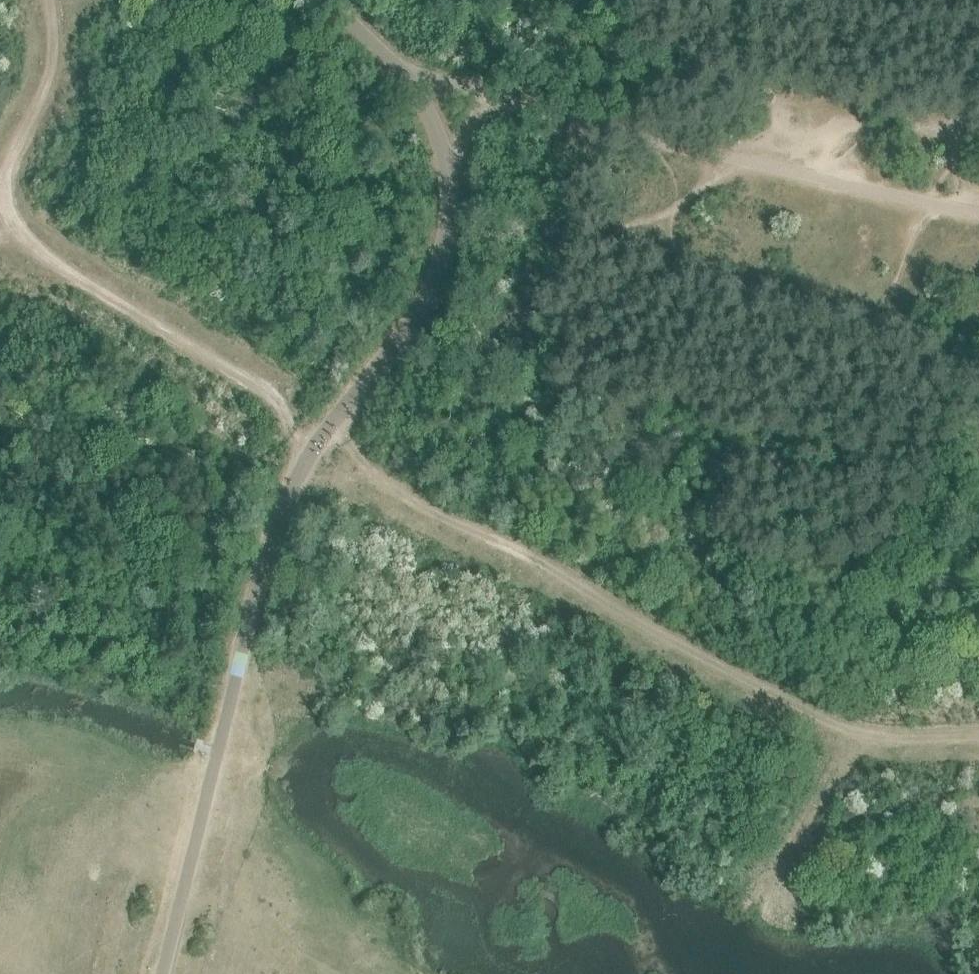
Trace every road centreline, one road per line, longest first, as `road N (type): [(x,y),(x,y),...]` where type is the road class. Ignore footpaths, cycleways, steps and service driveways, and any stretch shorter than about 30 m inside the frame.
road 1 (track): [(838,720),(872,732),(978,731)]

